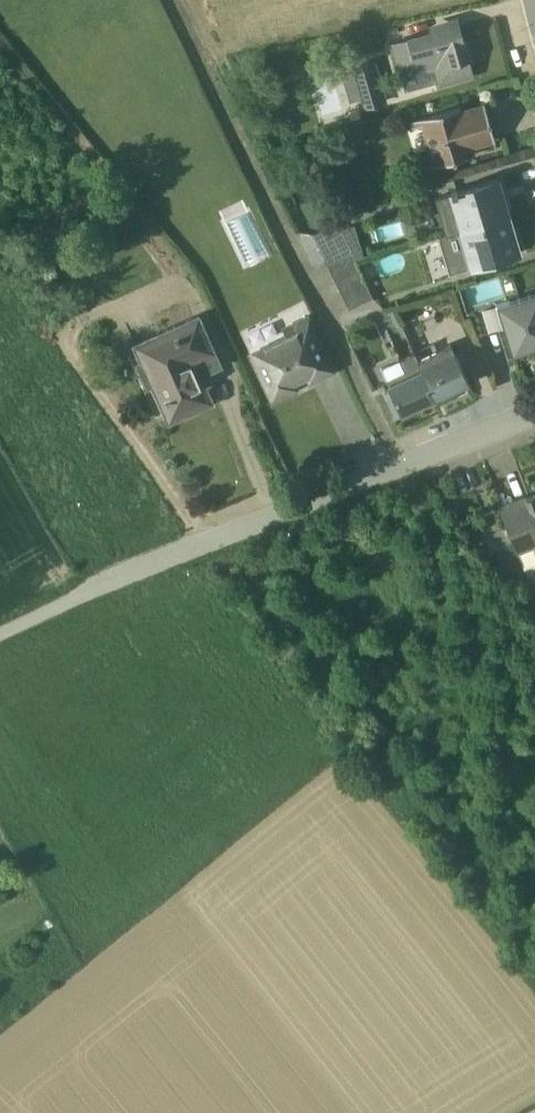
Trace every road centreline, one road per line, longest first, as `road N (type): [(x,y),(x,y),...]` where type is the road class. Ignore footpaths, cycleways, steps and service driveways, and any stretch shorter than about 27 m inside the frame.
road 1 (residential): [(534,417),(193,550)]
road 2 (unclassified): [(0,635),(193,550)]

